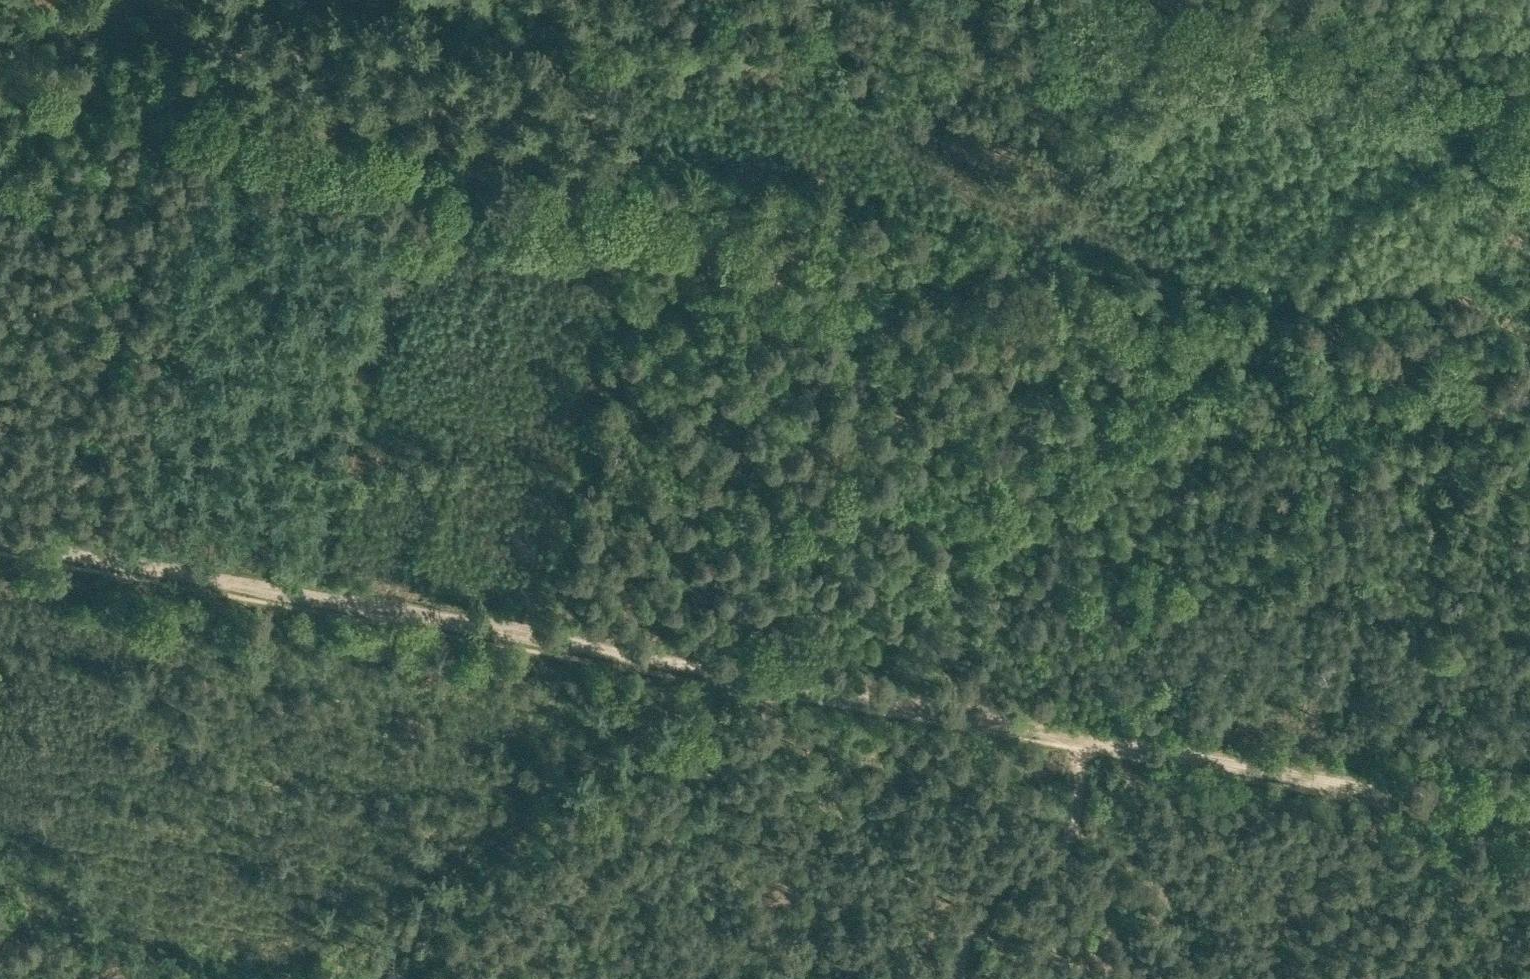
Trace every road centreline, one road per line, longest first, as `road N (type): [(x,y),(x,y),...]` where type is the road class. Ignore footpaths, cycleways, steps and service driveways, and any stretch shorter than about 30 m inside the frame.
road 1 (track): [(1529,809),(766,687),(0,540)]
road 2 (track): [(1207,370),(766,687)]
road 3 (track): [(1529,138),(1207,370)]

